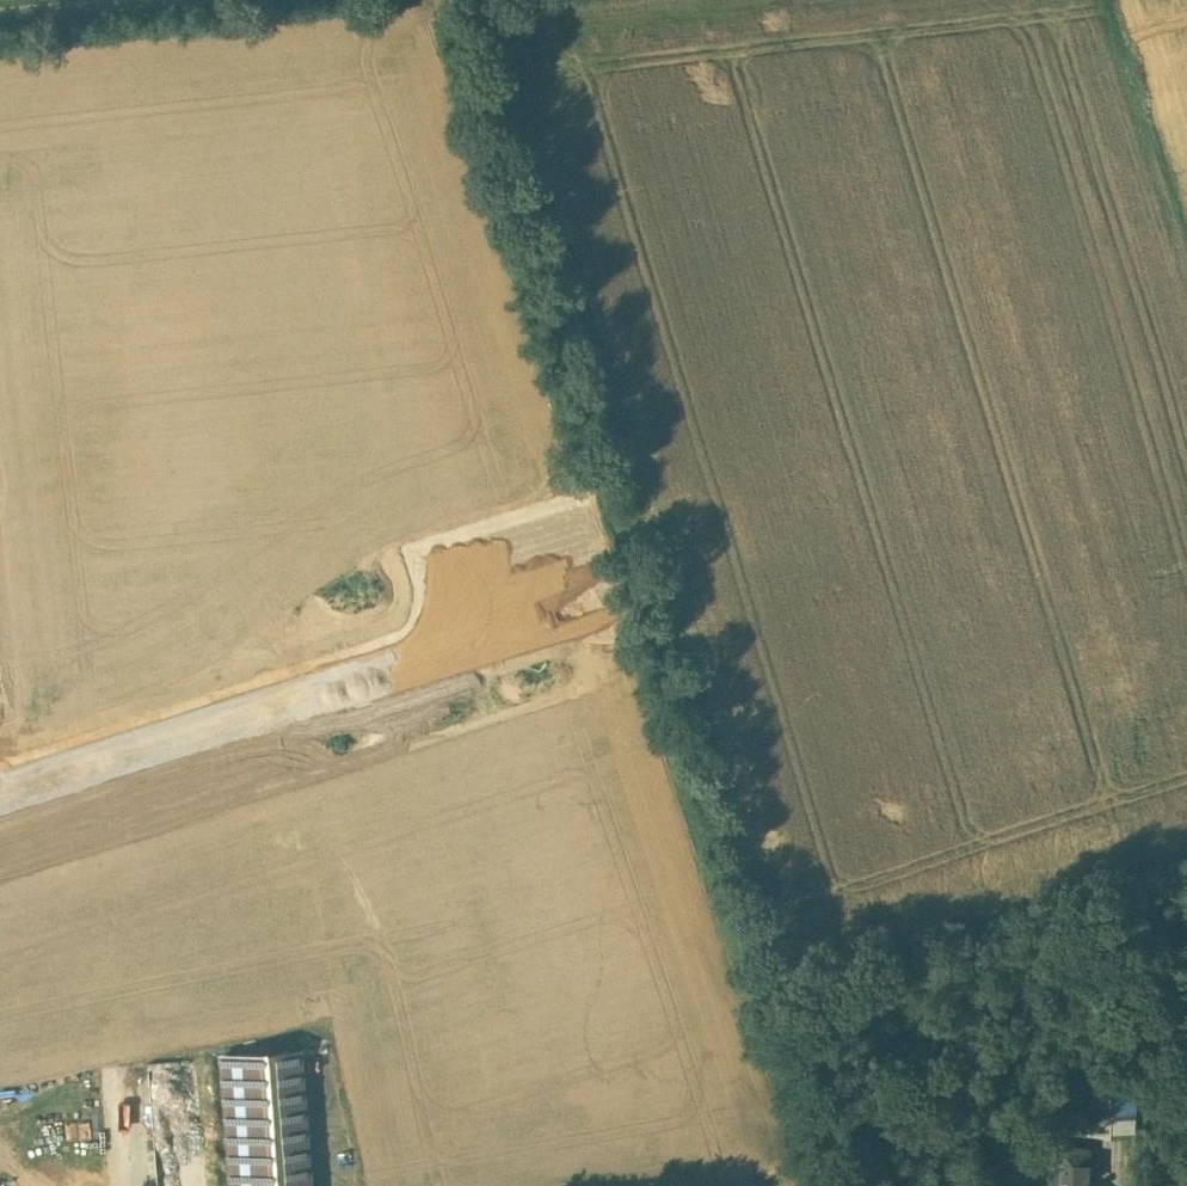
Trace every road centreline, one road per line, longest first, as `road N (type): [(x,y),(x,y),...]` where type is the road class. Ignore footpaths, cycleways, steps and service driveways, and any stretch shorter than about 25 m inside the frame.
road 1 (track): [(446,0),(826,1185)]
road 2 (unclassified): [(0,13),(132,0)]

